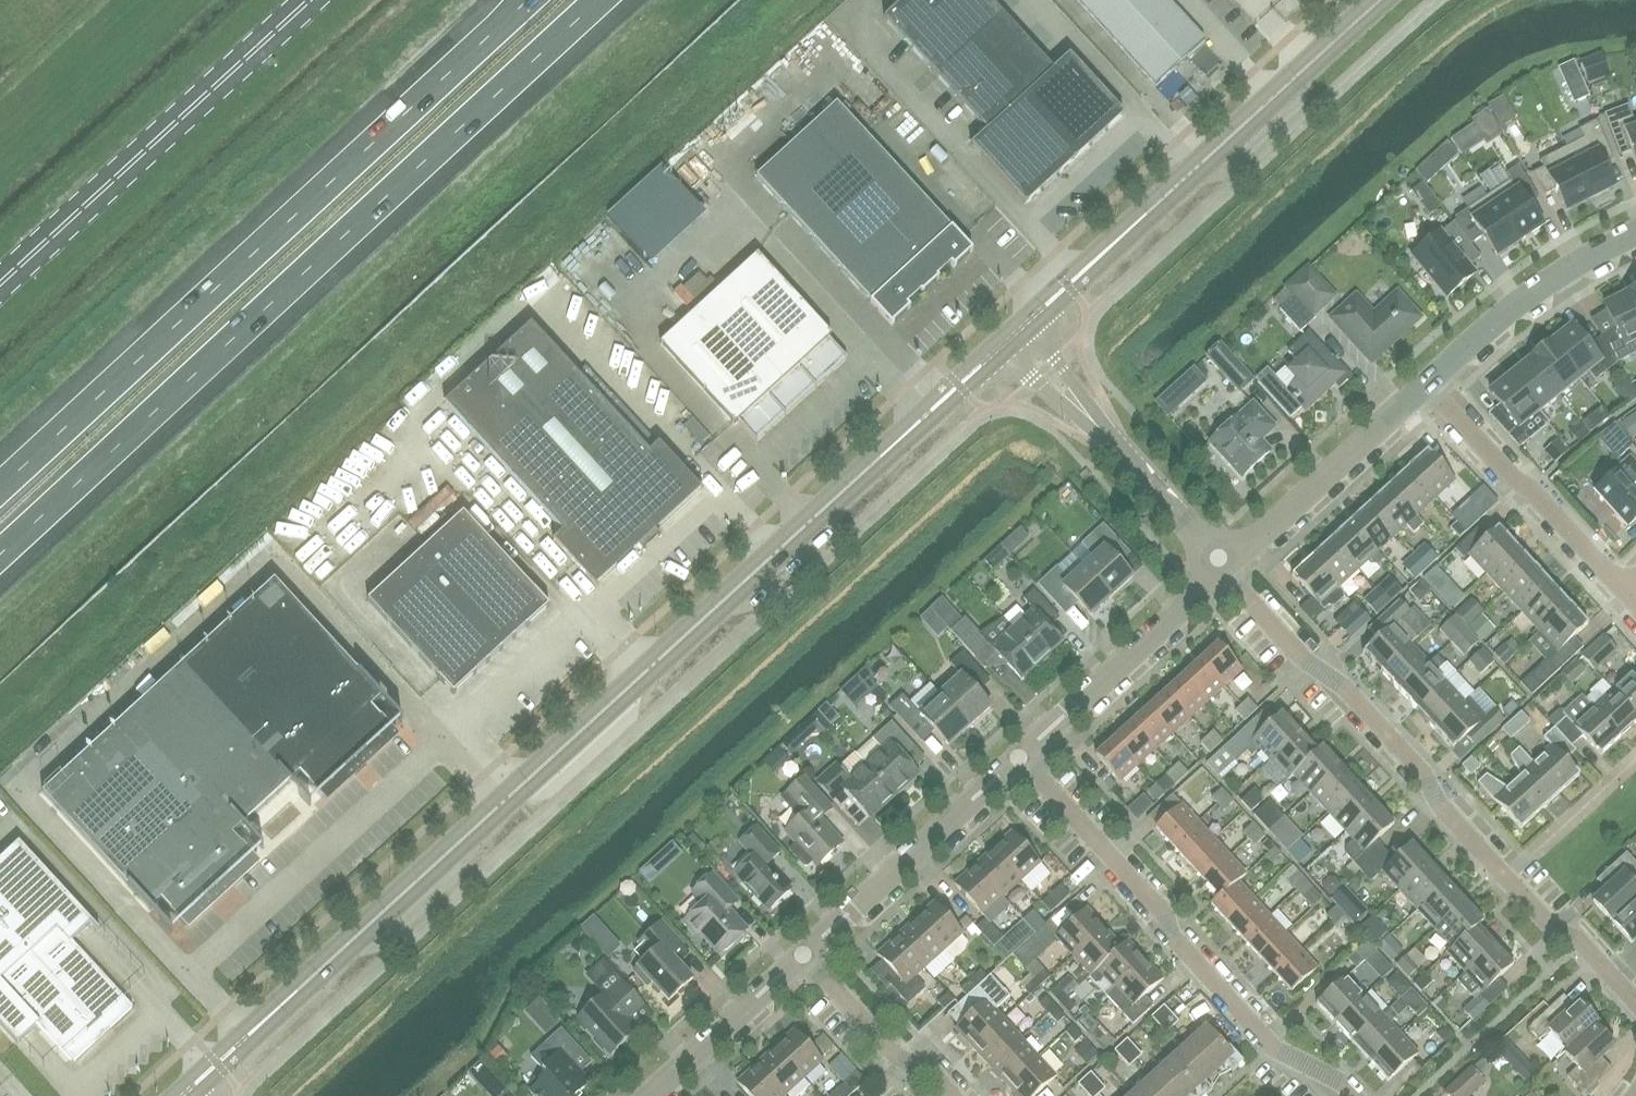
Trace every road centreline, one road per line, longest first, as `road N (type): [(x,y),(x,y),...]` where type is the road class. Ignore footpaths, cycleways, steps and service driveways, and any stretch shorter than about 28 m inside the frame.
road 1 (secondary): [(180,1095),(1001,346)]
road 2 (motorway): [(0,556),(600,0)]
road 3 (motorway): [(528,0),(0,485)]
road 4 (residential): [(1356,1095),(1274,1044),(1023,757)]
road 5 (secondary): [(1026,324),(1377,0)]
road 6 (residential): [(1506,873),(1440,806),(1425,772),(1340,684),(1304,659),(1225,563)]
road 7 (primary): [(309,0),(0,283)]
road 8 (residential): [(806,957),(1023,757)]
road 9 (residential): [(1622,588),(1423,385)]
road 10 (residential): [(1023,757),(1225,563)]
road 11 (residential): [(1225,563),(1423,385)]
road 12 (residential): [(1423,385),(1527,292),(1635,231)]
road 13 (residential): [(1225,563),(1082,407)]
road 14 (residential): [(650,1095),(663,1076),(806,957)]
road 15 (residential): [(952,1095),(922,1061),(896,1052),(806,957)]
road 16 (residential): [(1635,1003),(1506,873)]
road 17 (residential): [(1506,873),(1635,754)]

